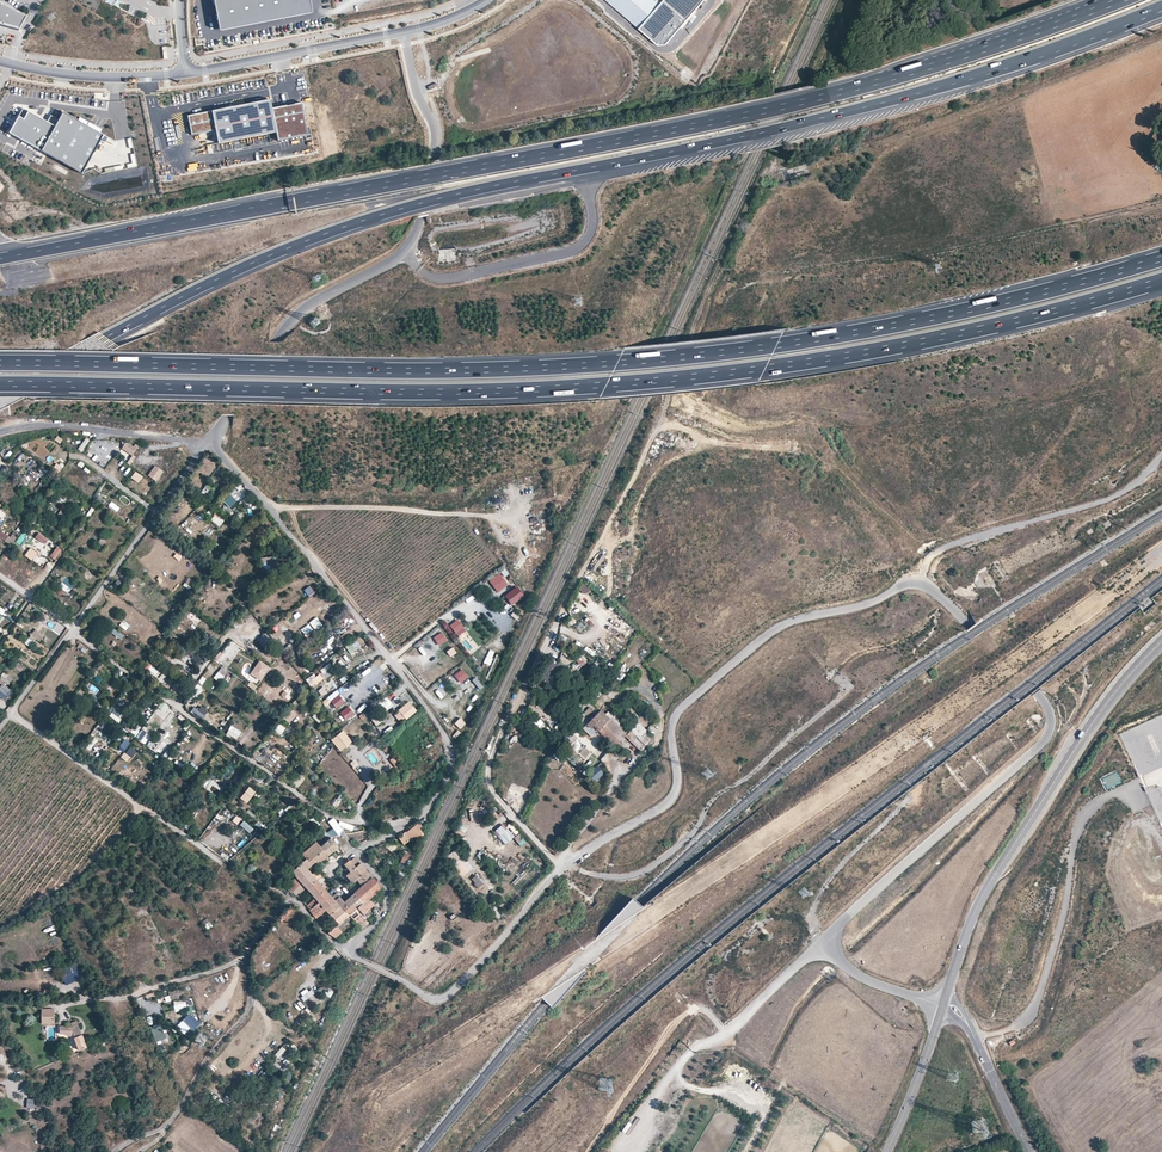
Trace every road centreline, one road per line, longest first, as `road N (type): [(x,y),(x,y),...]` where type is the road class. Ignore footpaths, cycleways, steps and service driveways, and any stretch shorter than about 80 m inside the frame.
road 1 (unclassified): [(209,441),(305,551),(450,746),(452,765),(435,800),(361,853),(386,905),(350,950),(439,999),(562,867),(672,803),(677,714),(768,634),(887,595),(916,571),(1043,702),(1051,727),(822,942)]
road 2 (motorway): [(0,393),(233,272),(361,221),(843,113),(1013,64),(1161,8)]
road 3 (motorway): [(1161,258),(921,320),(670,358),(410,371),(0,363)]
road 4 (motorway): [(0,384),(420,392),(658,380),(905,345),(1161,280)]
road 5 (motorway): [(1120,0),(789,105),(0,258)]
road 6 (track): [(562,867),(495,794),(490,760),(639,467),(691,328),(764,170)]
road 7 (track): [(0,433),(66,427),(209,441),(0,726)]
road 8 (track): [(0,576),(317,808),(368,823),(411,822)]
road 9 (tertiary): [(944,1002),(992,879),(1090,725),(1161,640)]
road 10 (unclassified): [(209,441),(294,318),(410,243),(435,150),(434,125)]
road 11 (track): [(266,507),(505,518)]
road 12 (residential): [(405,31),(186,73)]
road 13 (track): [(725,1032),(705,1010),(675,1022),(582,1151)]
road 14 (residential): [(186,73),(89,76),(0,60)]
road 15 (tertiary): [(944,1002),(964,1018),(1030,1151)]
road 16 (unclassified): [(822,942),(731,1029),(690,1052)]
road 17 (tertiary): [(886,1151),(944,1002)]
road 18 (track): [(680,1064),(693,1088),(724,1091),(763,1113),(746,1151)]
road 19 (unclassified): [(822,942),(864,978),(944,1002)]

